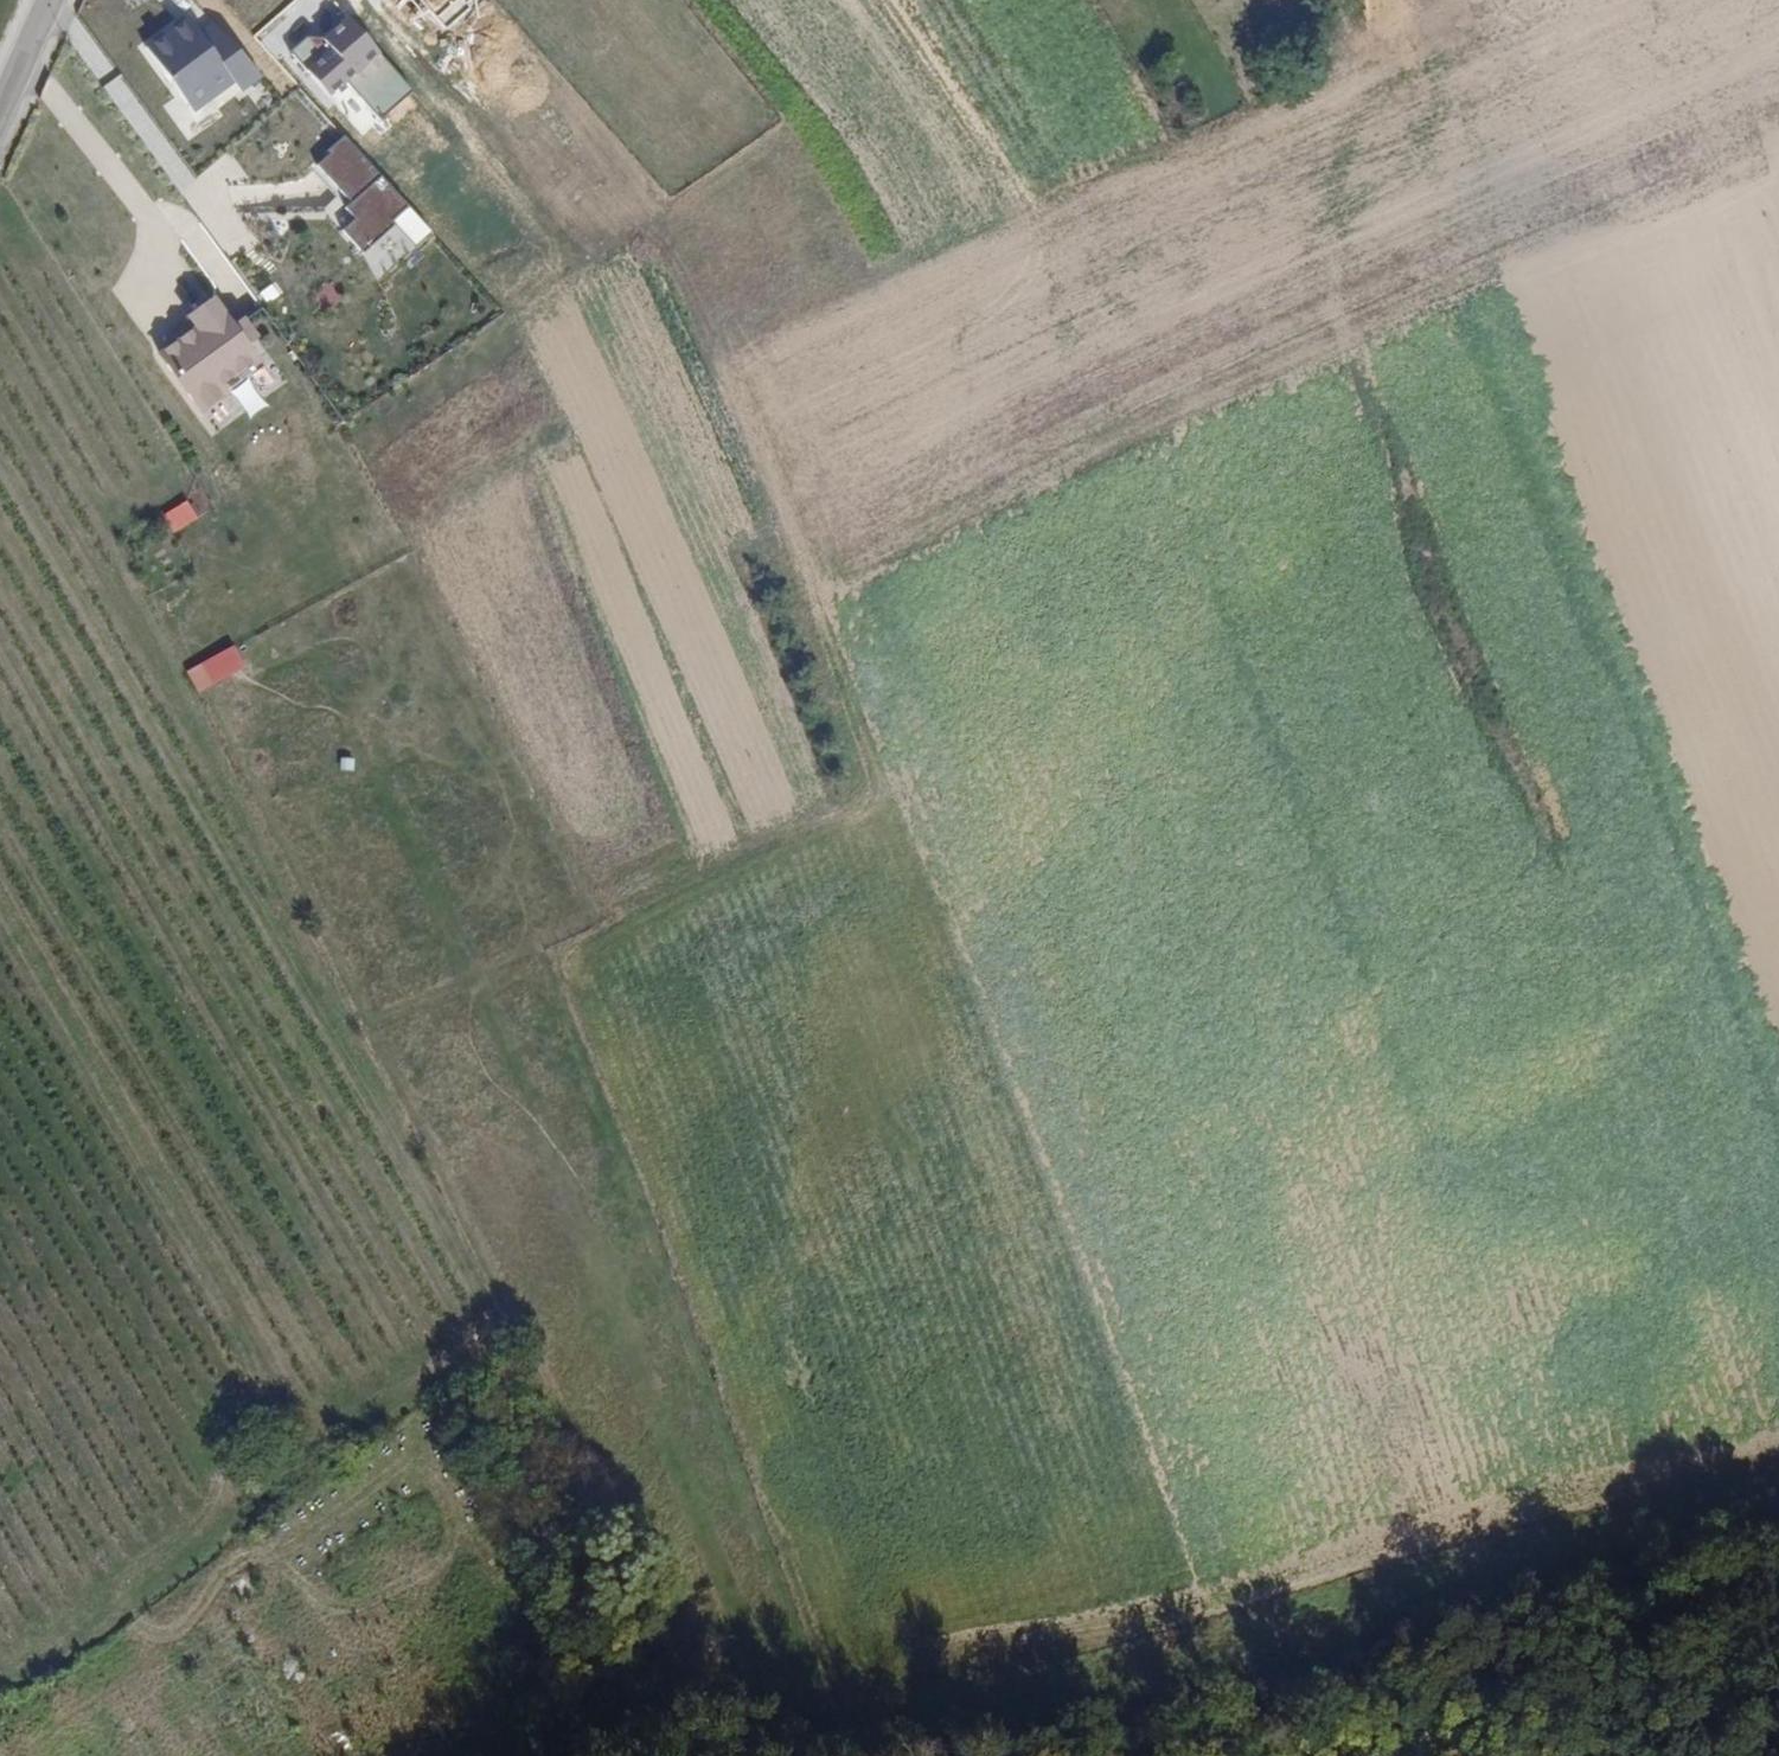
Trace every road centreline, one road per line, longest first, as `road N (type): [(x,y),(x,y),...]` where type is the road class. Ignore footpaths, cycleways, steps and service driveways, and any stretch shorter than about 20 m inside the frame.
road 1 (track): [(1778,1477),(1614,1487),(1299,1582),(899,1685)]

